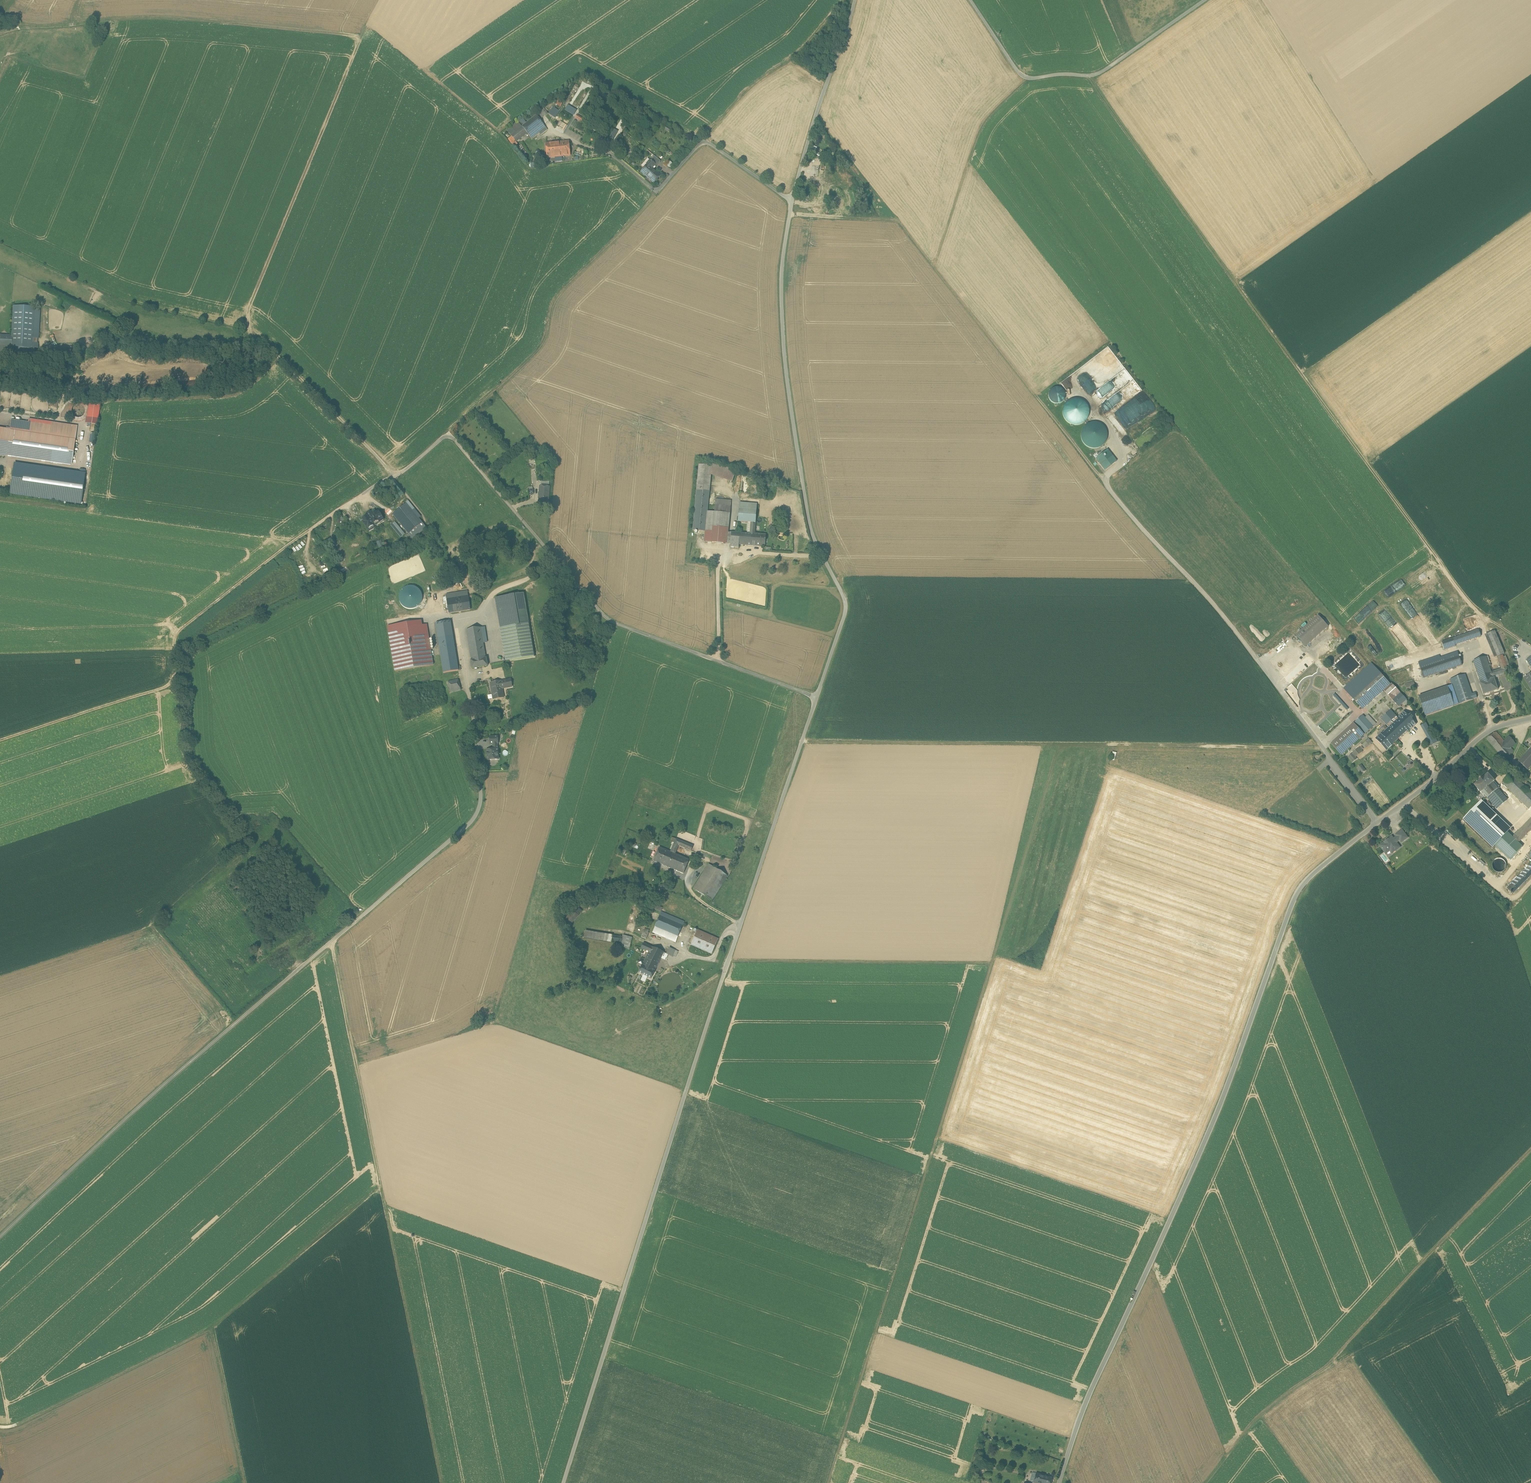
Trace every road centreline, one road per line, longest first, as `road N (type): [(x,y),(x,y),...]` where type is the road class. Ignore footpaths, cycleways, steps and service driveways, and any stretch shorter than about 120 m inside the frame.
road 1 (unclassified): [(1059,1482),(1079,1418),(1220,1107),(1297,893),(1492,728),(1530,719)]
road 2 (unclassified): [(817,697),(564,1482)]
road 3 (track): [(829,1482),(990,968),(729,960)]
road 4 (track): [(1089,76),(1469,602),(1485,618),(1530,586)]
road 5 (unclassified): [(0,1236),(146,1100),(469,825),(480,805),(479,771)]
road 6 (track): [(441,1482),(331,942)]
road 7 (unclassified): [(817,697),(607,620),(448,432),(396,477)]
road 8 (track): [(1324,749),(802,742)]
road 9 (unclassified): [(792,201),(781,276),(785,365),(811,533),(848,604),(817,697)]
road 10 (track): [(0,740),(178,682),(176,634),(292,543),(396,477)]
road 11 (track): [(1207,1482),(1260,1420),(1330,1365),(1530,1148)]
road 12 (track): [(381,1185),(212,1327),(0,1426)]
road 13 (track): [(1103,481),(898,218),(790,217)]
road 14 (track): [(658,191),(557,295),(535,353),(448,432)]
road 15 (unclassified): [(1205,0),(1099,73),(1028,78),(970,0)]
road 16 (unclassified): [(792,201),(703,139),(658,191),(613,153)]
road 17 (track): [(216,22),(159,17),(0,33)]
road 18 (track): [(935,265),(983,123),(1028,78)]
road 19 (unclassified): [(854,0),(792,201)]
road 20 (track): [(845,0),(794,61),(751,85),(703,139)]
road 21 (track): [(212,1327),(243,1482)]

